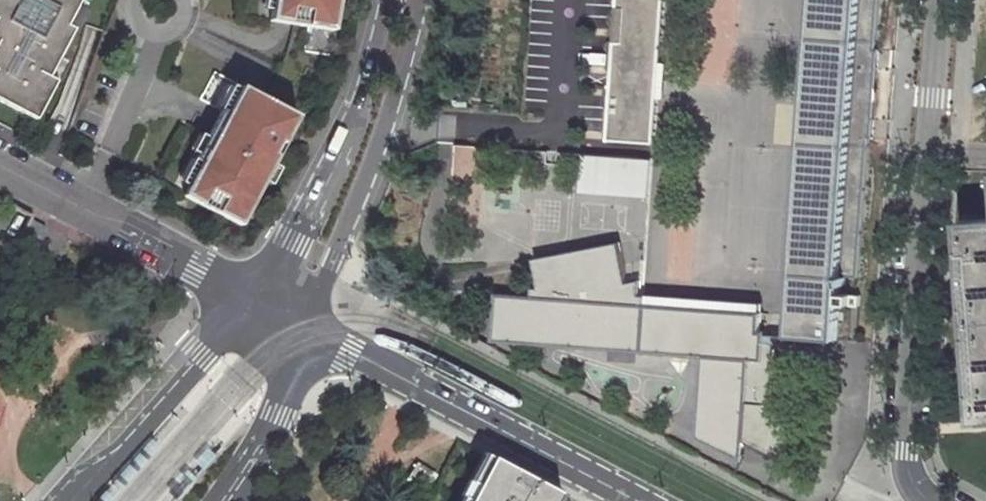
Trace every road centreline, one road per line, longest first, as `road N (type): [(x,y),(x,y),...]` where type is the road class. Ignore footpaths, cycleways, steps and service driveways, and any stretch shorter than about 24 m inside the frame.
road 1 (residential): [(931,500),(908,476),(905,451),(941,0)]
road 2 (tertiary): [(316,331),(638,500)]
road 3 (secondary): [(316,331),(421,0)]
road 4 (secondary): [(388,0),(360,105),(305,218),(254,294)]
road 5 (tertiary): [(0,166),(254,294)]
road 6 (secondary): [(254,294),(70,500)]
road 7 (secondary): [(221,500),(278,415),(316,331)]

